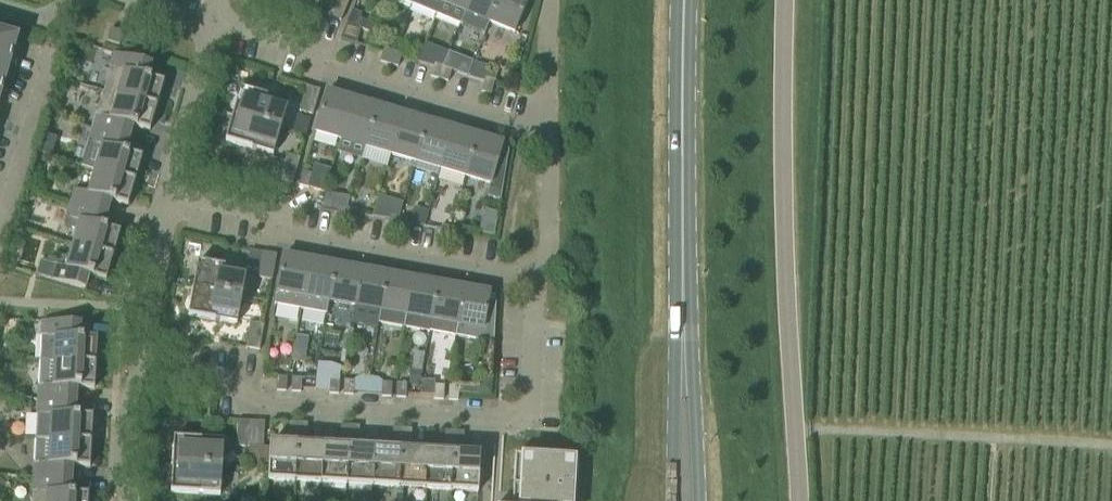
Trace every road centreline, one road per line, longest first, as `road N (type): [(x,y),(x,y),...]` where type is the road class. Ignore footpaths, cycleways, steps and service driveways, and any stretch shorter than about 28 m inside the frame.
road 1 (residential): [(138,376),(239,383),(263,405),(530,420),(536,279)]
road 2 (unclassified): [(798,500),(787,0)]
road 3 (residential): [(536,279),(292,235),(264,213),(165,193)]
road 4 (residential): [(549,123),(514,124),(332,71),(309,48),(208,17)]
road 5 (secondary): [(684,0),(683,324)]
road 6 (track): [(796,429),(1111,446)]
road 7 (residential): [(138,376),(165,193)]
road 8 (secondary): [(699,500),(683,324)]
road 9 (secondary): [(683,324),(672,500)]
road 10 (residential): [(165,193),(205,29)]
road 11 (residential): [(536,279),(549,245),(549,123)]
road 12 (residential): [(129,500),(122,481),(127,405),(138,376)]
road 13 (residential): [(549,123),(549,0)]

